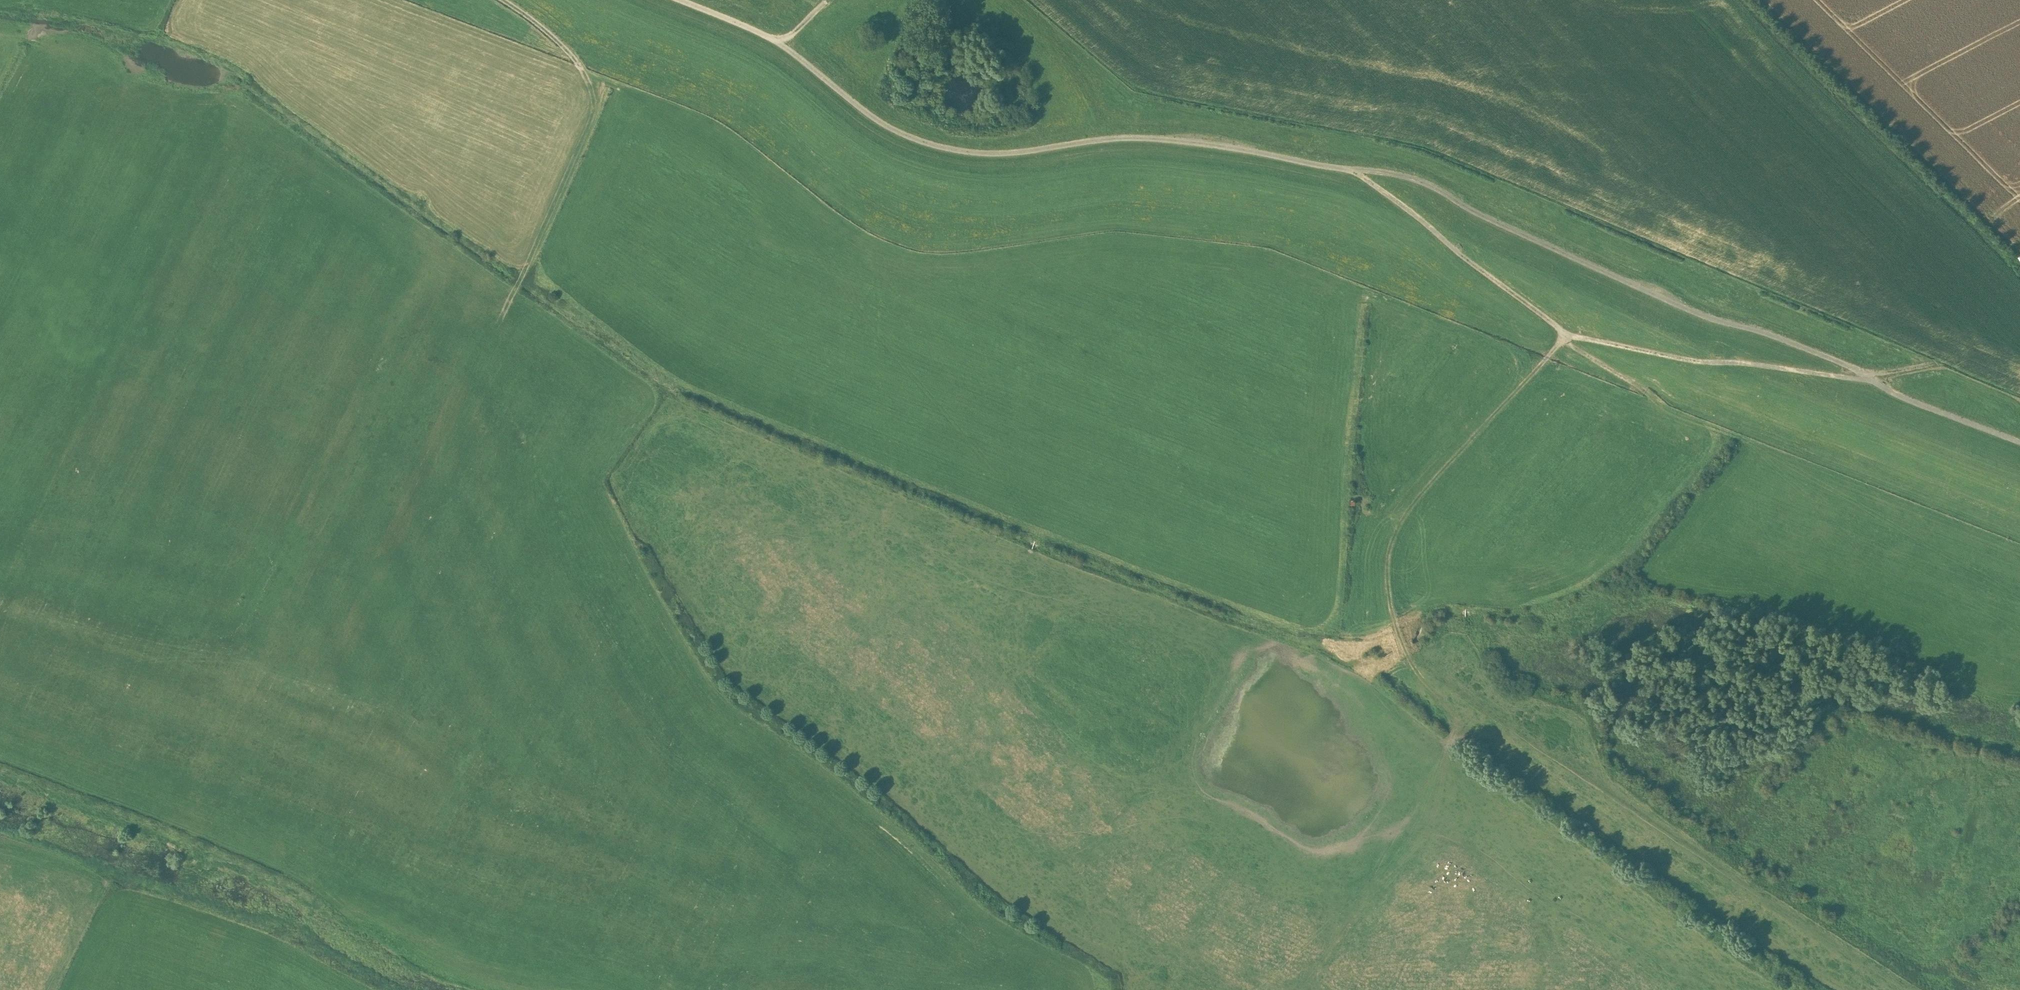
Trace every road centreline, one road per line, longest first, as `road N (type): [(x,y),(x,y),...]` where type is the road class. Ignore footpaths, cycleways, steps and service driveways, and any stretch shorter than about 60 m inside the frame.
road 1 (track): [(676,0),(778,42),(890,129),(956,150),(1039,151),(1109,138),(1194,141),(1410,178),(1650,292),(1817,353),(1902,396),(2019,441)]
road 2 (track): [(1567,335),(1398,525),(1387,577),(1403,649),(1902,989)]
road 3 (track): [(1350,169),(1567,335),(1689,360),(1854,378),(1936,363)]

